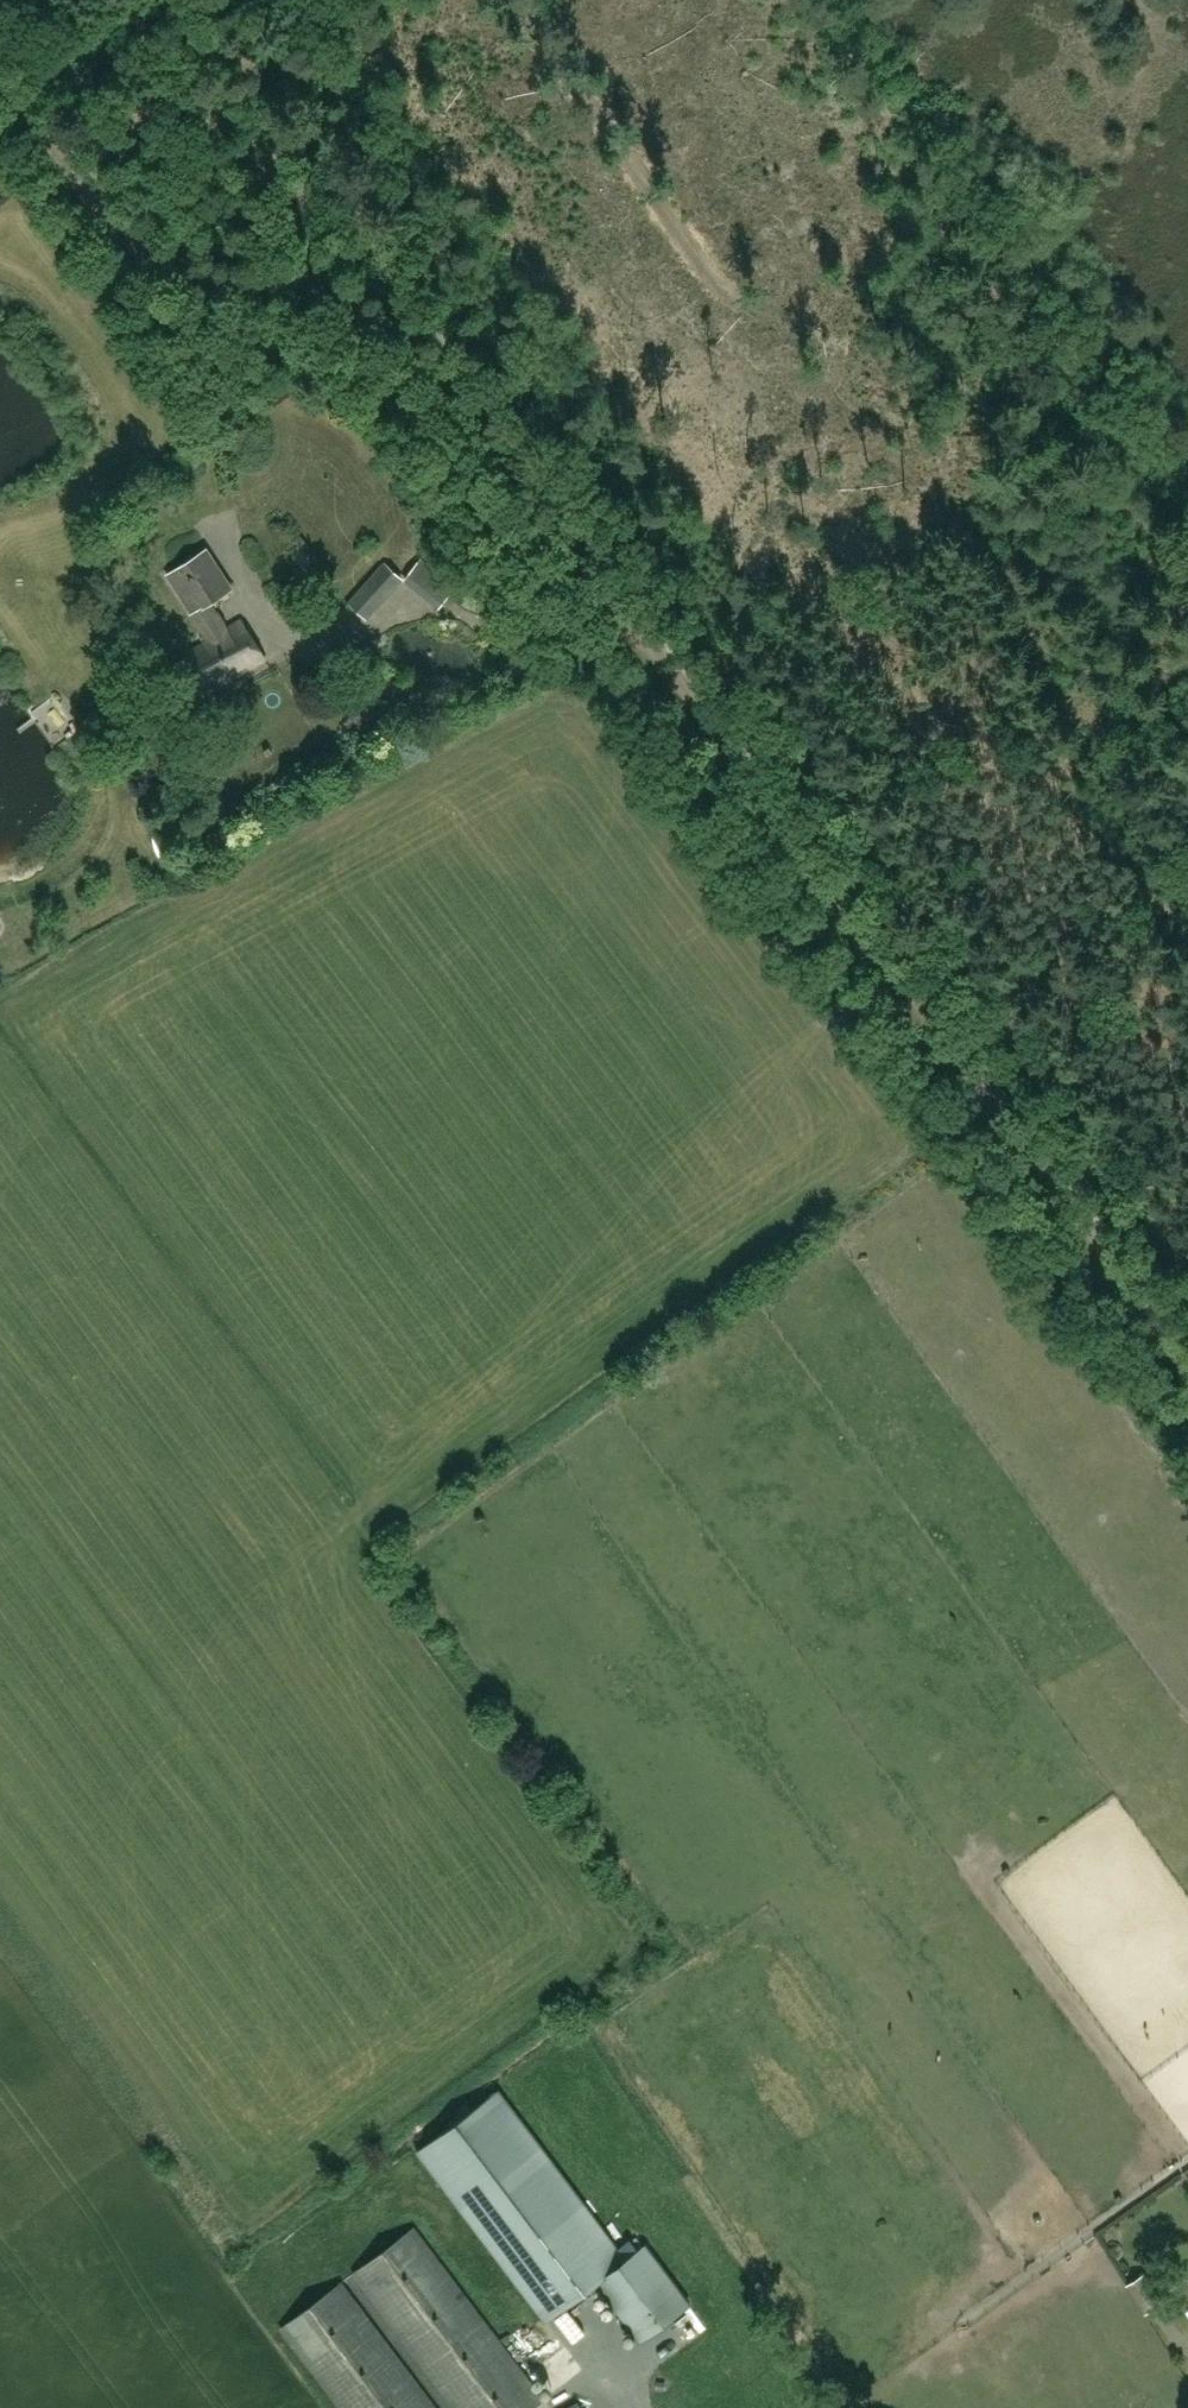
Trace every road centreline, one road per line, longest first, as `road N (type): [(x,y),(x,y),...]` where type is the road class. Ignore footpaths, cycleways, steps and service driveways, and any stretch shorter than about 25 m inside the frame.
road 1 (track): [(1187,1375),(703,716),(449,388),(361,302),(132,248),(82,203),(0,93)]

